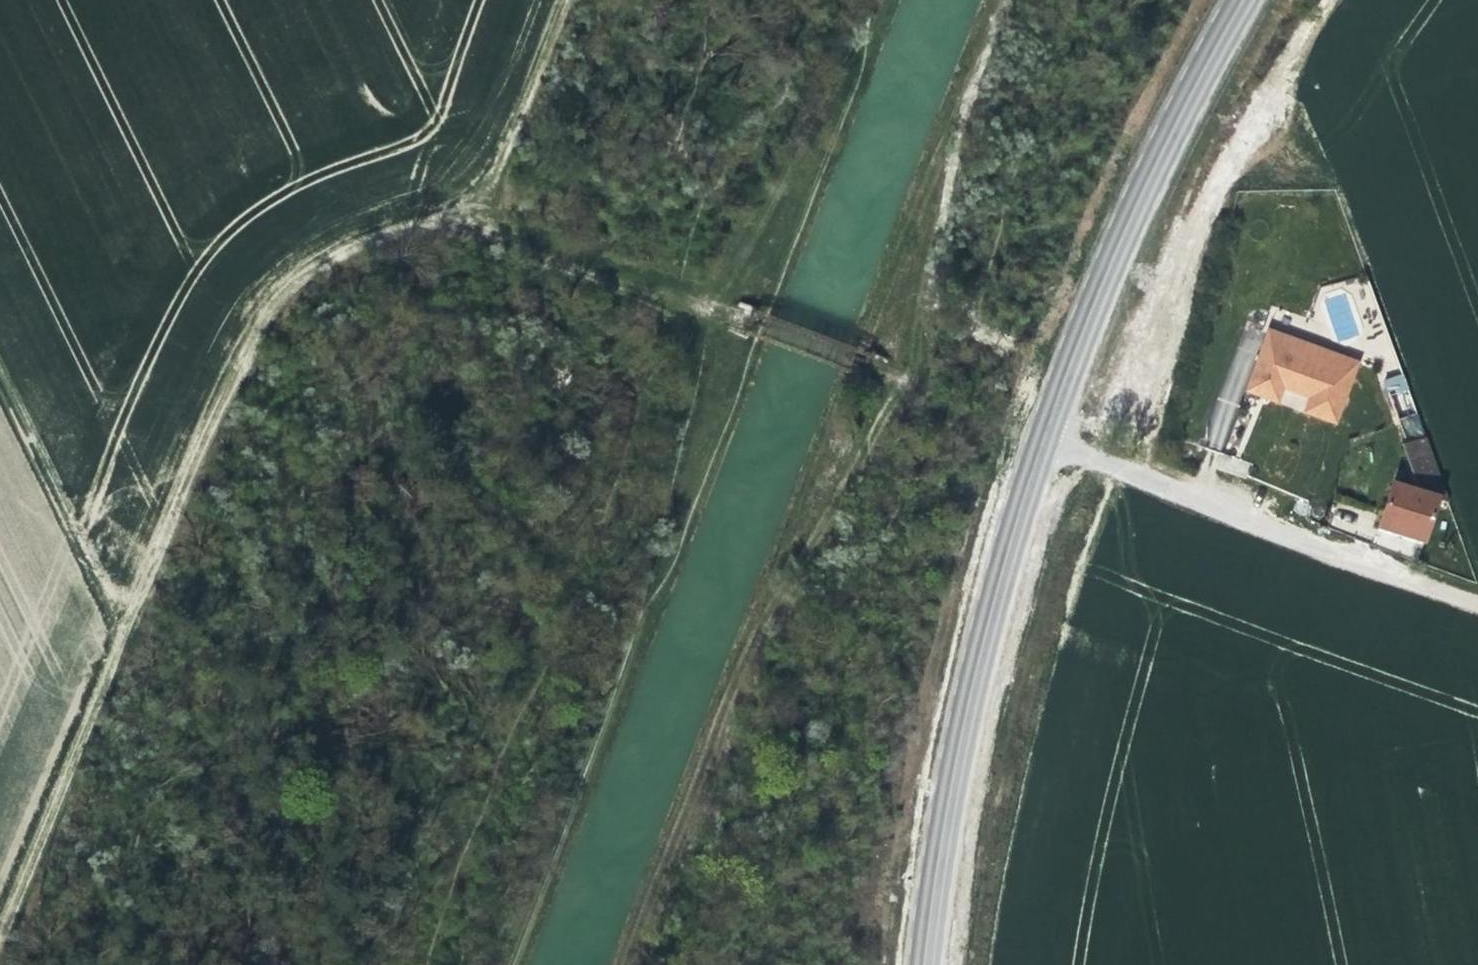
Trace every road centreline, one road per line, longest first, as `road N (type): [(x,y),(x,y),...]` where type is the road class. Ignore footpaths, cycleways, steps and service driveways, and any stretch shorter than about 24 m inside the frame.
road 1 (track): [(0,899),(228,347),(269,286),(316,253),(384,221),(452,204),(477,176),(534,68),(558,0)]
road 2 (track): [(875,0),(500,964)]
road 3 (primary): [(924,964),(970,694),(1040,445)]
road 4 (primary): [(1040,445),(1143,189),(1241,0)]
road 5 (unclassified): [(1477,604),(1040,445)]
road 6 (track): [(759,329),(452,204)]
road 7 (track): [(116,618),(0,384)]

